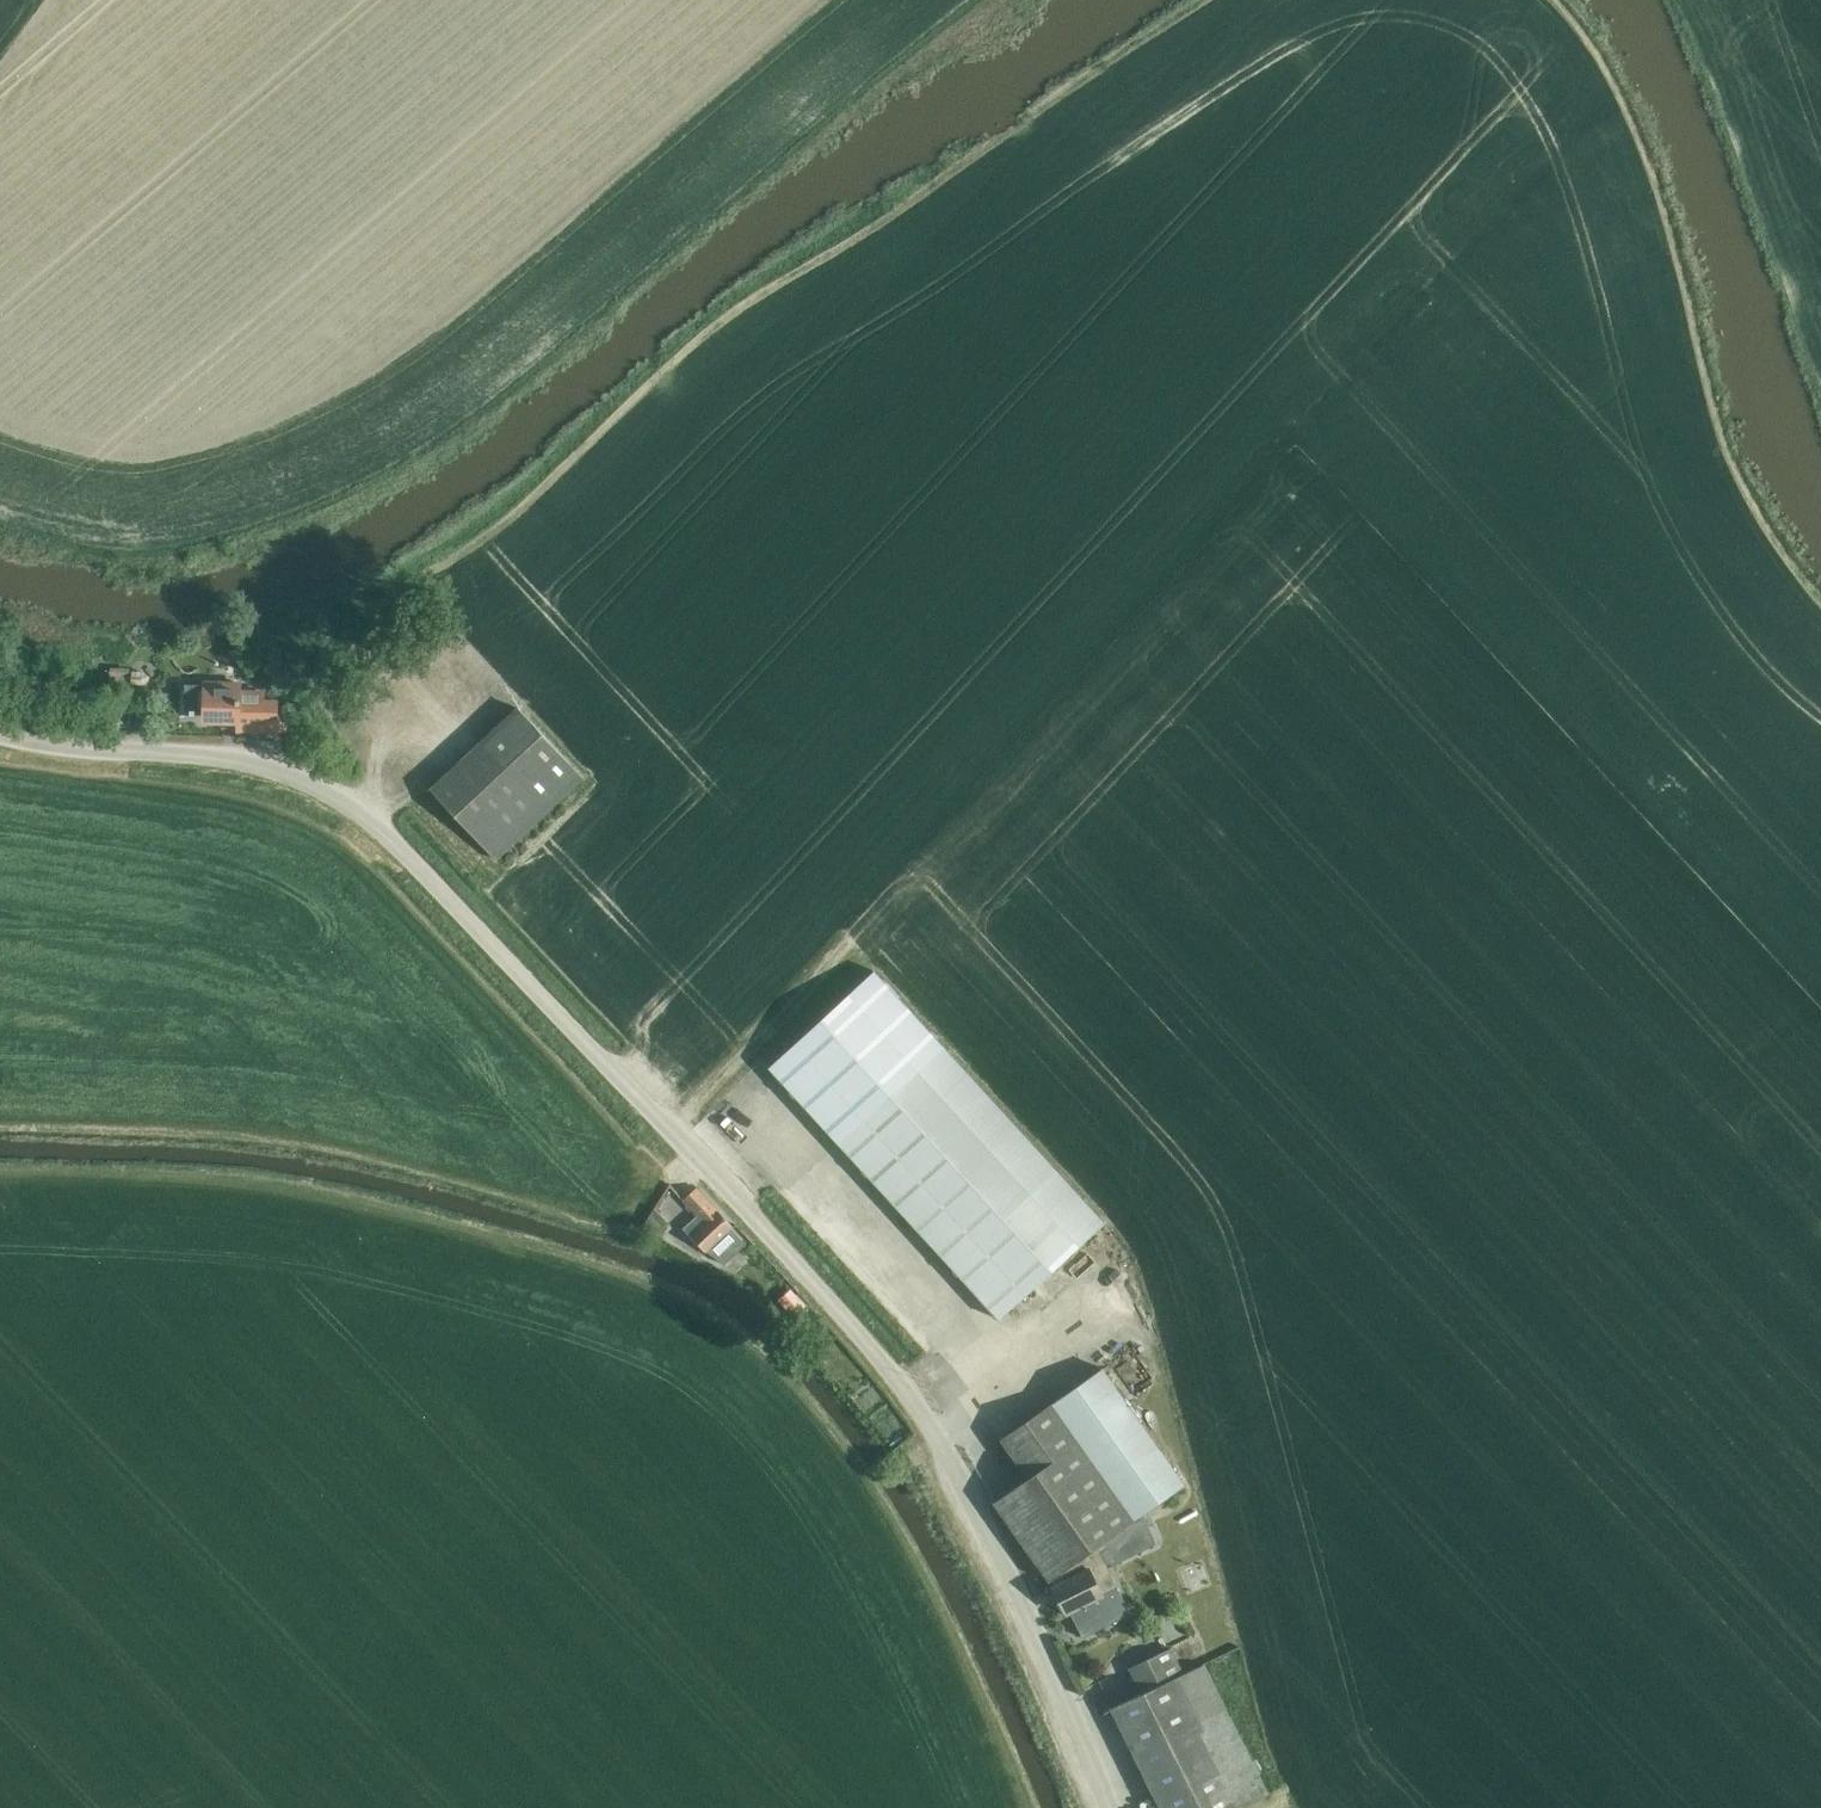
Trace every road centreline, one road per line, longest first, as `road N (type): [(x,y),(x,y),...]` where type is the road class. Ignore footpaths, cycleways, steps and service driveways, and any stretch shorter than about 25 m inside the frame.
road 1 (unclassified): [(1113,1807),(987,1527),(921,1408),(829,1297),(366,815),(261,762),(0,737)]

